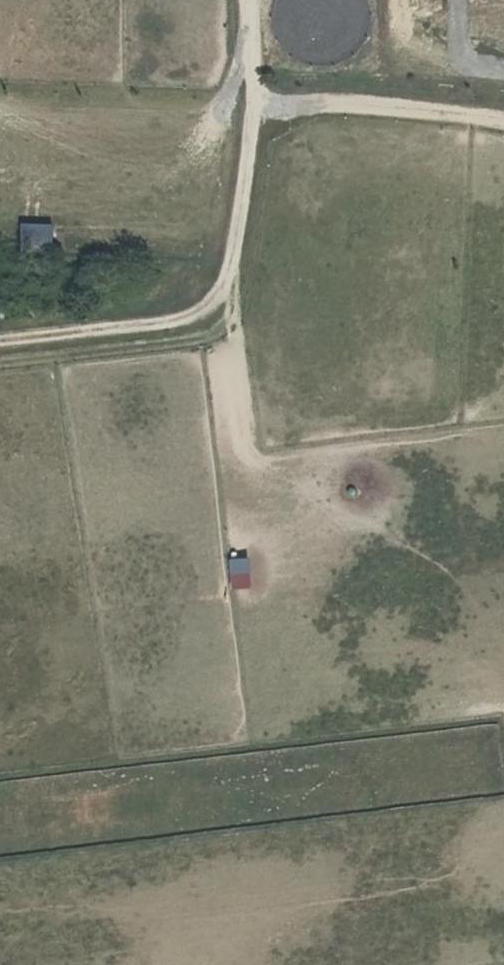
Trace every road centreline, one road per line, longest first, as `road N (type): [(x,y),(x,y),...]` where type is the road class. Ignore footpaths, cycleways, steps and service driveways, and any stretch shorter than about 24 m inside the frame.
road 1 (track): [(0,339),(192,318),(222,291),(256,101),(251,0)]
road 2 (track): [(256,101),(366,101),(503,125)]

